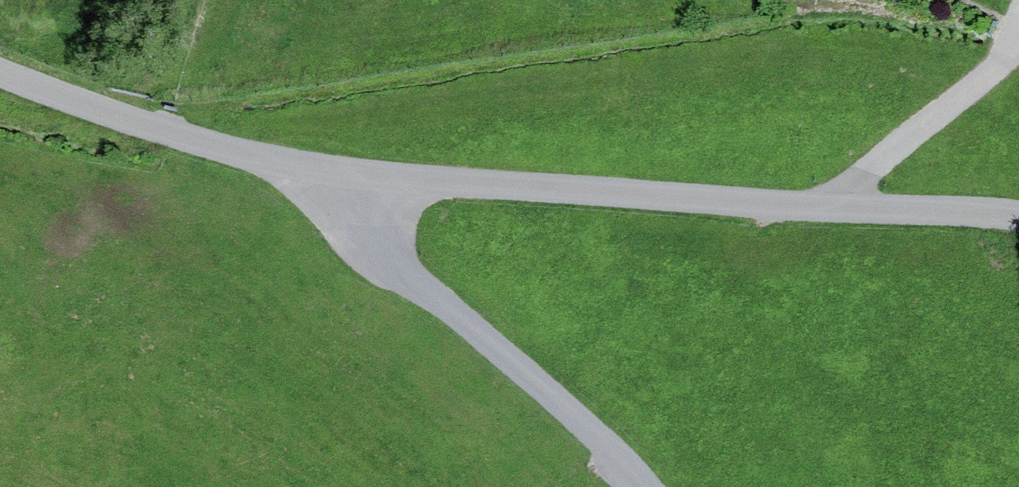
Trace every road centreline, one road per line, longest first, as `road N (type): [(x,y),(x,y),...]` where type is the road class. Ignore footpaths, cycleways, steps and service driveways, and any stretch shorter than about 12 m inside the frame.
road 1 (track): [(0,73),(143,125),(347,178),(1018,216)]
road 2 (track): [(641,486),(579,418),(410,280),(347,178)]
road 3 (track): [(1018,51),(941,123),(832,205)]

